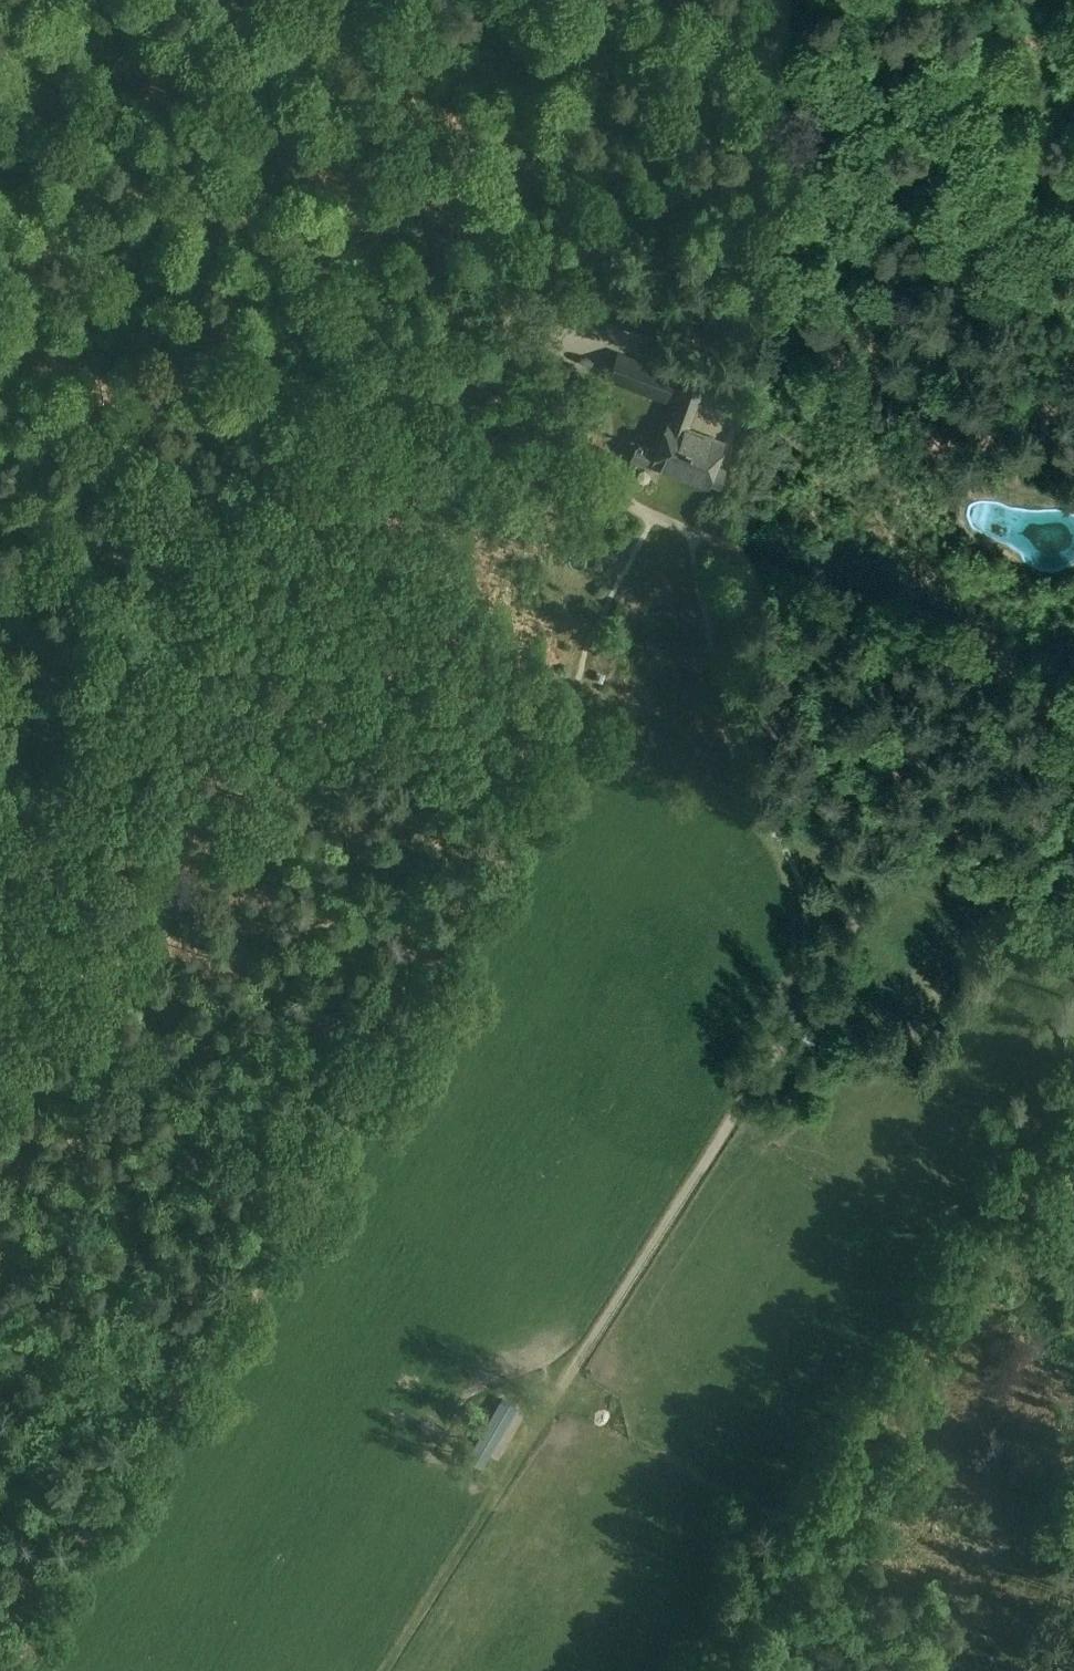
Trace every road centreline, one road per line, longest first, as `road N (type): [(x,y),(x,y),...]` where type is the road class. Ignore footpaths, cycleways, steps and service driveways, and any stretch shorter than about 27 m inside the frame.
road 1 (track): [(1073,660),(360,405),(296,393),(267,412),(0,898)]
road 2 (track): [(371,1670),(801,974),(806,917),(789,867),(752,813),(685,521)]

